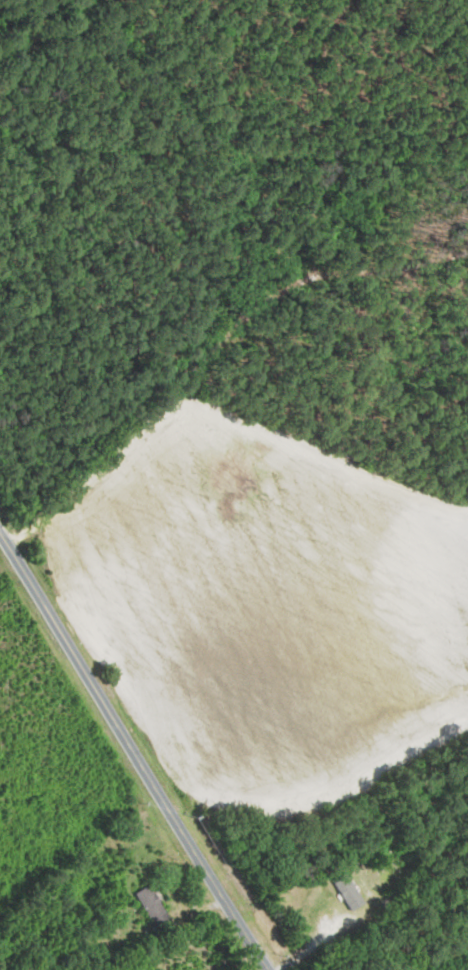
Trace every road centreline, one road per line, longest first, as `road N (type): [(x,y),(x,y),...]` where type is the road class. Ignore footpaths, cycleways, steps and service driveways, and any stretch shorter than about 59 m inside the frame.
road 1 (residential): [(267,969),(0,533)]

